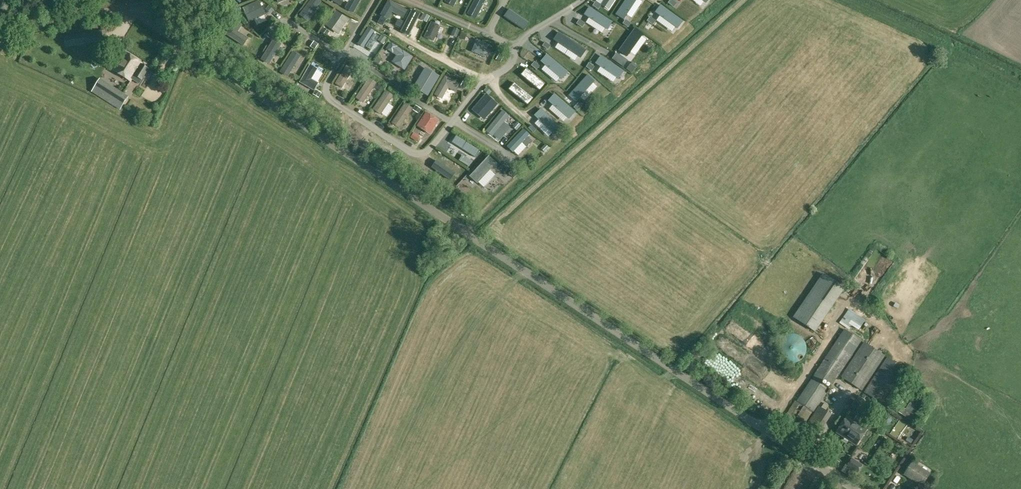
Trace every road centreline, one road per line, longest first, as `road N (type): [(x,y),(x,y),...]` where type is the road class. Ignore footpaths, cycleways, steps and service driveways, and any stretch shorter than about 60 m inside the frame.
road 1 (unclassified): [(854,488),(136,10)]
road 2 (unclassified): [(0,33),(136,10)]

